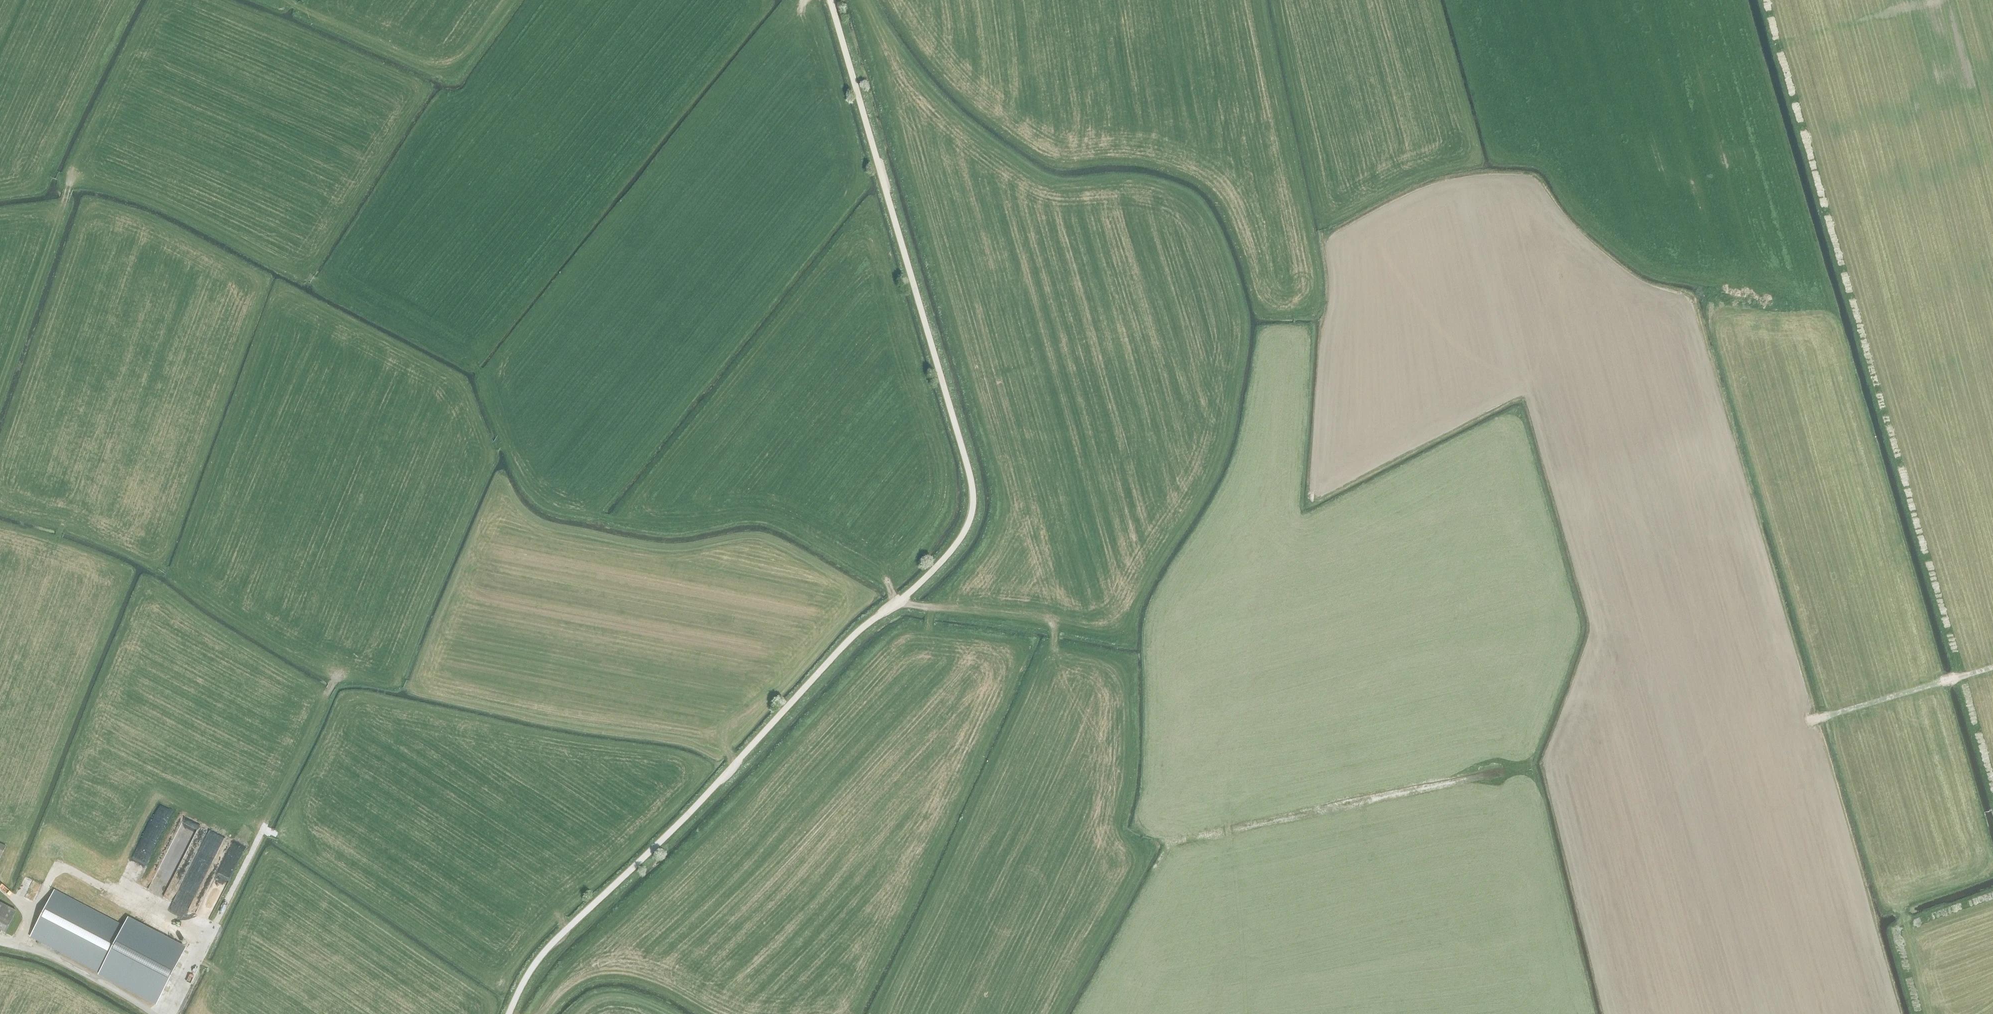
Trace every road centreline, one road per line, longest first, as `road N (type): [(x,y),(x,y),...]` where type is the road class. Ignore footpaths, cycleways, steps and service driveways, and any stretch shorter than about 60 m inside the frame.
road 1 (unclassified): [(508,1013),(556,938),(672,830),(860,628),(938,562),(972,512),(969,473),(830,0)]

